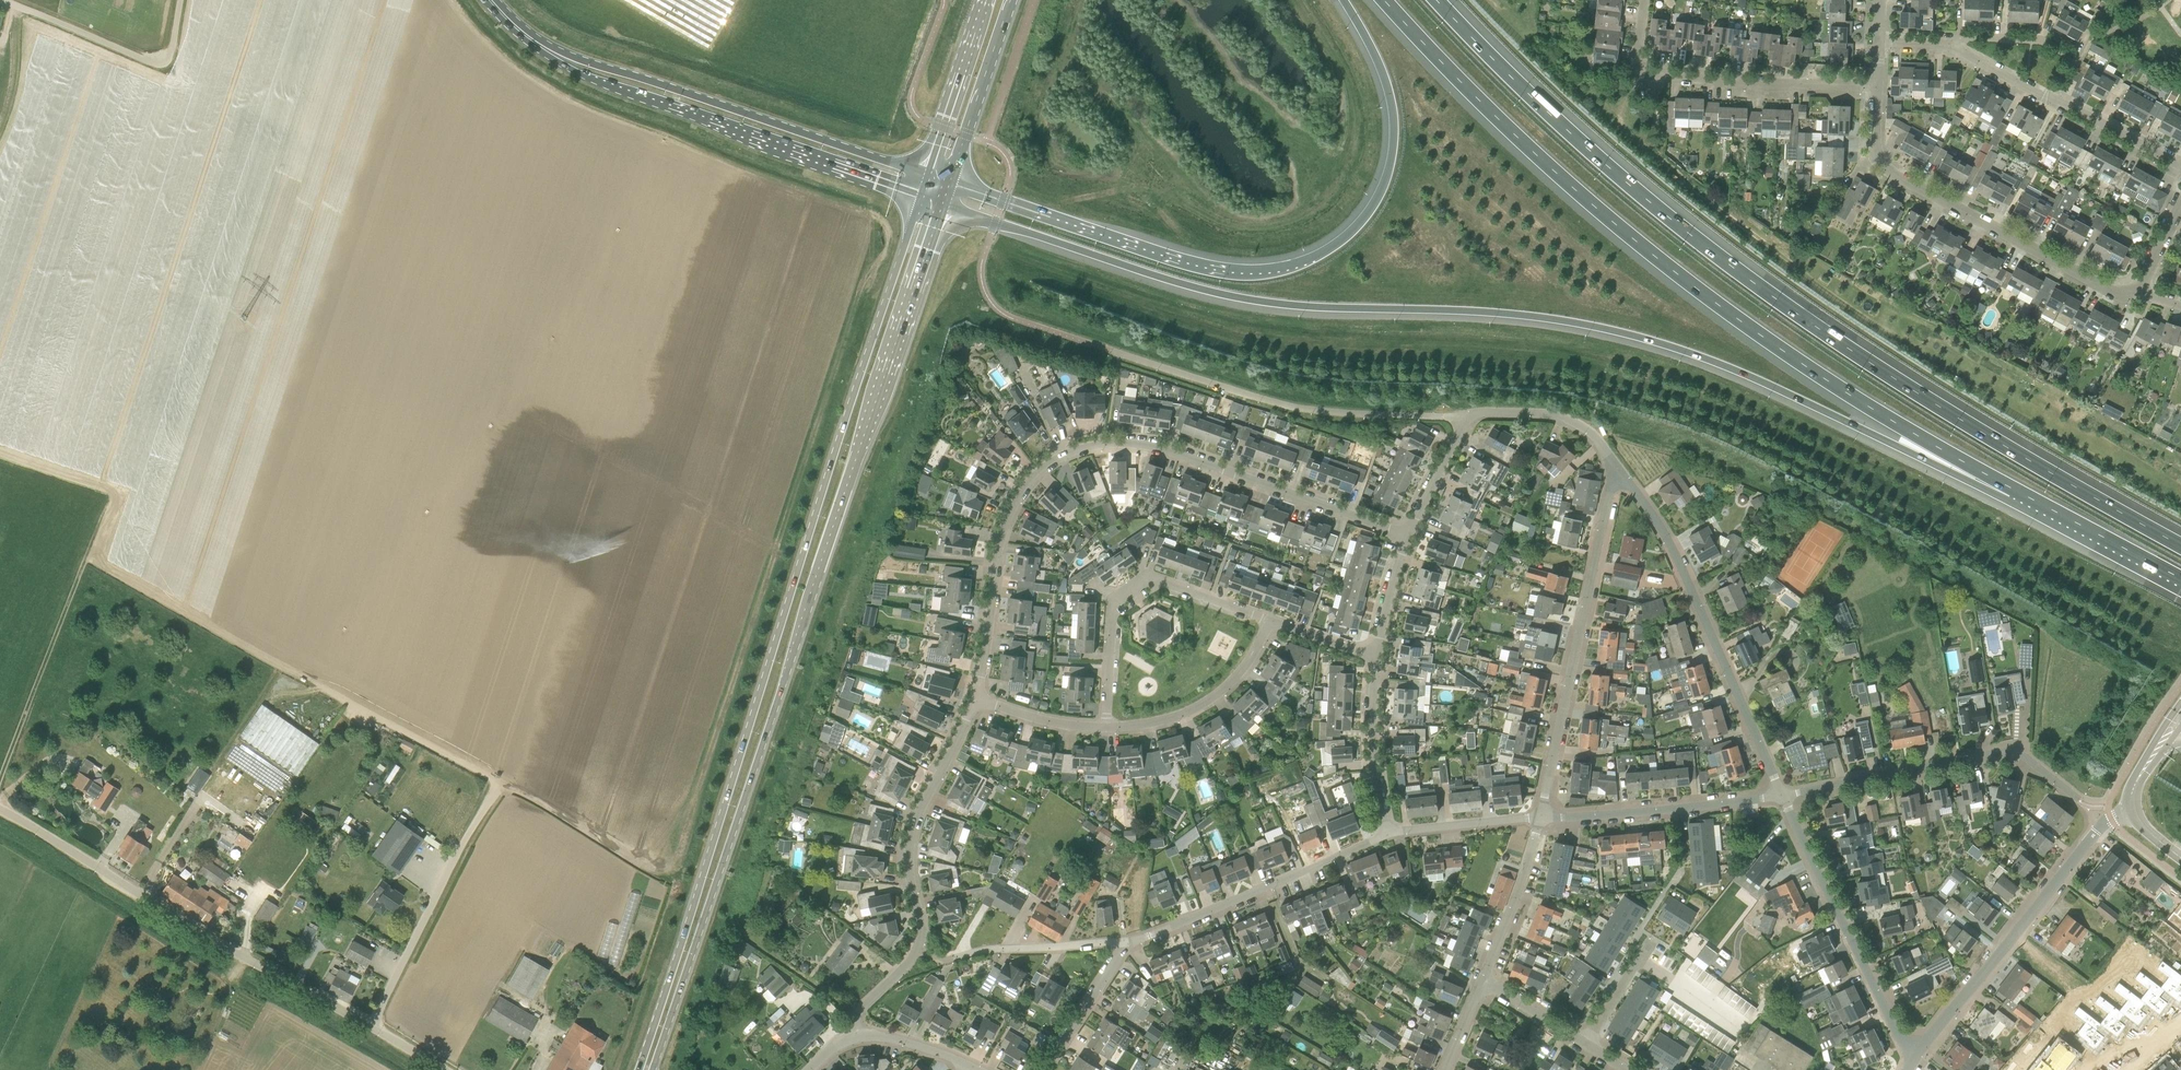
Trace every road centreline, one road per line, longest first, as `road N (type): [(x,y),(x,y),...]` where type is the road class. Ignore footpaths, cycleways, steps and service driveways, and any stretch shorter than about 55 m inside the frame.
road 1 (motorway): [(944,204),(1241,299),(1497,313),(1620,333),(1720,364),(1897,446),(2014,490)]
road 2 (motorway): [(2180,544),(1959,418),(1763,289),(1547,113),(1438,0)]
road 3 (primary): [(923,196),(637,1069)]
road 4 (primary): [(653,1069),(944,204)]
road 5 (motorway): [(1384,0),(1517,137),(1677,274),(1824,378),(2014,490)]
road 6 (track): [(770,546),(682,837),(655,864),(638,863),(317,686),(320,663)]
road 7 (track): [(1642,77),(1619,128),(1864,318),(1914,318),(2180,461)]
road 8 (motorway): [(1343,0),(1391,102),(1390,164),(1366,216),(1306,261),(1243,274),(1188,264),(952,182)]
road 9 (residential): [(971,707),(1001,531),(1039,478),(1087,453),(1112,448),(1174,459),(1407,536)]
road 10 (unclassified): [(442,1069),(0,809)]
road 11 (primary): [(525,34),(559,63),(605,85),(923,196)]
road 12 (primary): [(931,176),(581,61),(525,34)]
road 13 (residential): [(2137,292),(2114,293),(1886,169),(1874,152),(1877,87)]
road 14 (residential): [(1783,797),(1671,546),(1616,471)]
road 15 (residential): [(860,1036),(863,1006),(917,950),(911,837),(971,707)]
road 16 (residential): [(1540,819),(1616,471)]
road 17 (residential): [(1910,1064),(2096,832),(2131,812)]
road 18 (residential): [(1783,797),(2002,752),(2022,756),(2079,801)]
road 19 (residential): [(1877,87),(1642,77),(1647,0)]
road 20 (track): [(0,780),(109,496)]
road 21 (residential): [(1407,536),(1470,416),(1543,414),(1571,423),(1616,471)]
road 22 (residential): [(1910,1064),(1783,797)]
road 23 (residential): [(1105,730),(1124,598),(1163,586),(1269,621)]
road 24 (residential): [(1127,943),(1386,835)]
road 25 (residential): [(1540,819),(1783,797)]
road 26 (unclassified): [(6,0),(152,62),(172,50),(181,0)]
road 27 (residential): [(1269,621),(1224,689),(1168,724),(1105,730)]
road 28 (primary): [(952,182),(1014,0)]
road 29 (motorway): [(2014,490),(2180,579)]
road 30 (primary): [(989,0),(931,176)]
road 31 (residential): [(1948,45),(1960,37),(2040,40),(2074,58),(2053,97)]
road 32 (residential): [(1386,835),(1372,743),(1374,659)]
road 33 (residential): [(952,958),(1127,943)]
road 34 (residential): [(1481,982),(1540,819)]
road 35 (residential): [(1627,1069),(1481,982)]
road 36 (residential): [(1386,835),(1540,819)]
road 37 (residential): [(1045,1069),(1127,943)]
road 38 (residential): [(2180,166),(2053,97)]
road 39 (residential): [(1105,730),(971,707)]
road 40 (residential): [(1374,659),(1407,536)]
road 41 (track): [(0,125),(12,87),(13,5)]

